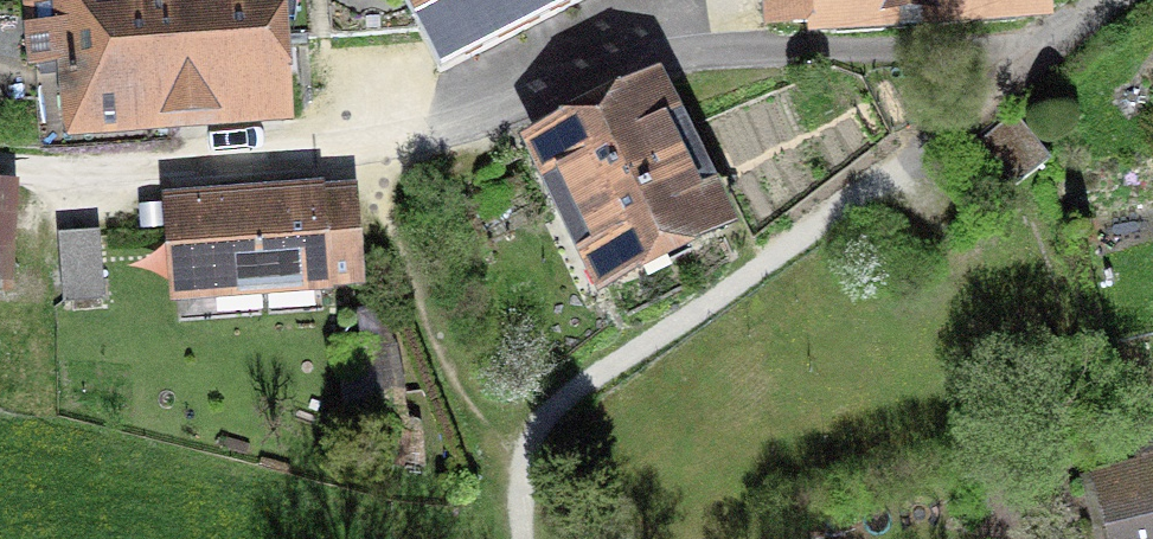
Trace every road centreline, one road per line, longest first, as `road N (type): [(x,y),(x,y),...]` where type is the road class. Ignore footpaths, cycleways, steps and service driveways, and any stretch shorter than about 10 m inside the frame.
road 1 (residential): [(1111,0),(907,168)]

